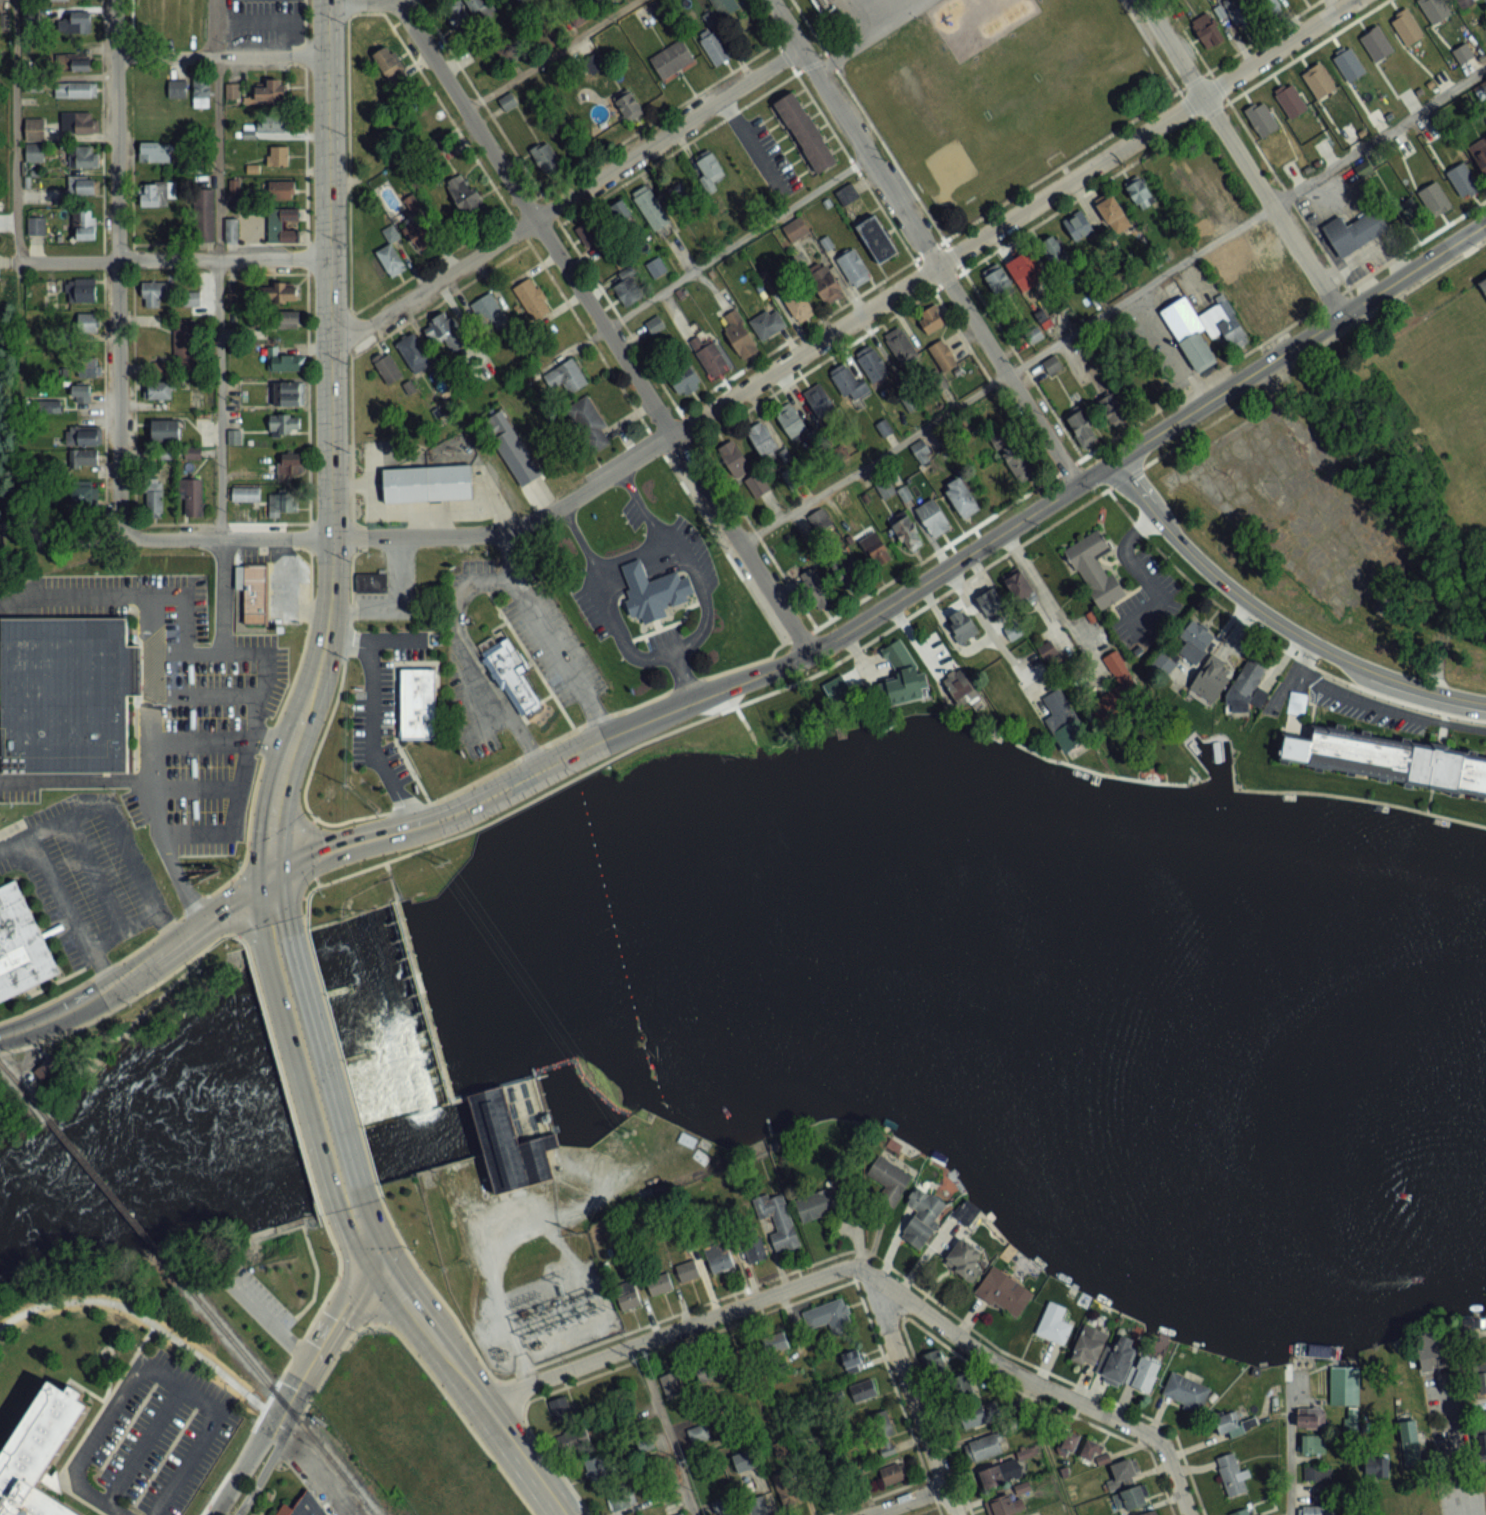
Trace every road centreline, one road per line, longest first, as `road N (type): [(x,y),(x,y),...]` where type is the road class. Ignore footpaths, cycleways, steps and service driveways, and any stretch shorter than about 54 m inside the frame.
road 1 (tertiary): [(0,1040),(106,994),(299,859),(466,805),(565,753),(808,658),(1485,225)]
road 2 (residential): [(130,535),(463,537),(510,528),(568,501),(941,268),(1352,0)]
road 3 (tertiary): [(276,941),(271,834),(290,749),(322,663),(332,589),(328,0)]
road 4 (residential): [(808,658),(401,1),(328,2)]
road 5 (residential): [(482,1403),(853,1265),(1021,1378),(1163,1441),(1187,1514)]
road 6 (residential): [(1078,486),(767,0)]
road 7 (residential): [(331,335),(374,326),(796,47)]
road 8 (residential): [(130,535),(118,518),(116,0)]
road 9 (tertiary): [(1110,466),(1178,546),(1298,636),(1374,673),(1485,702)]
road 10 (tertiary): [(563,1514),(376,1260),(350,1205)]
road 11 (residential): [(1343,318),(1143,0)]
road 12 (residential): [(12,0),(19,261),(117,260)]
road 13 (tertiary): [(350,1205),(276,941)]
road 14 (residential): [(954,1514),(866,1268)]
road 15 (residential): [(117,260),(330,258)]
road 16 (residential): [(118,56),(328,56)]
road 17 (tertiary): [(275,1428),(376,1260)]
road 18 (residential): [(1288,1514),(1287,1386)]

